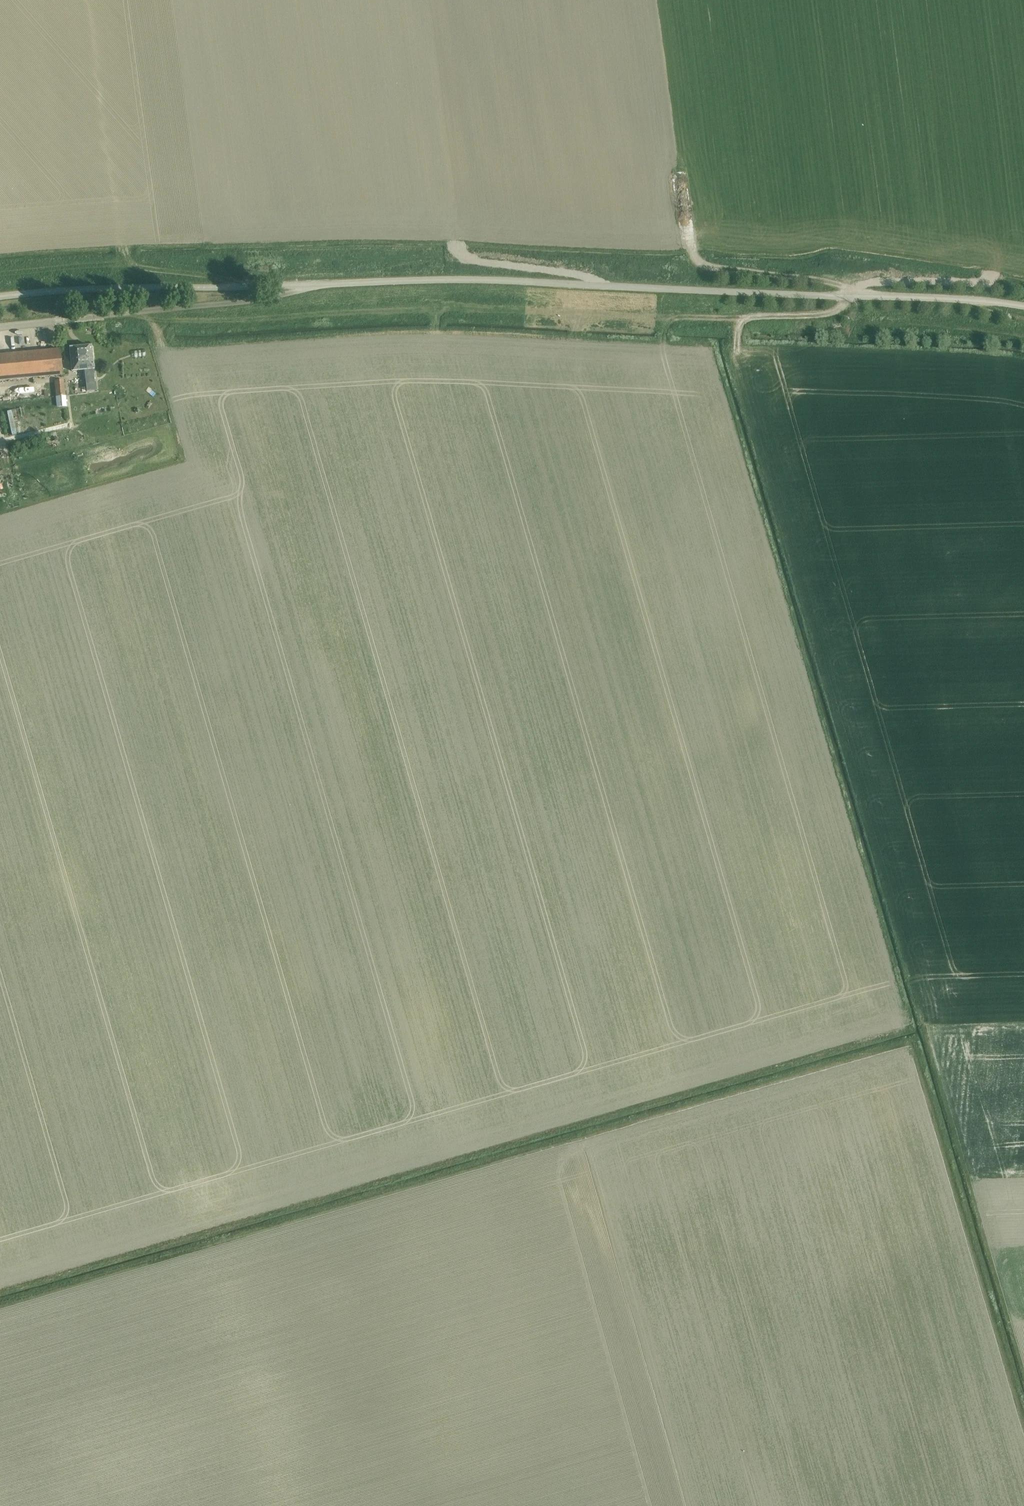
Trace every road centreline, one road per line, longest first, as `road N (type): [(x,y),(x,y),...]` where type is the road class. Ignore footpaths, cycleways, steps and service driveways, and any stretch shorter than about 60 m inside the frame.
road 1 (unclassified): [(0,298),(431,279),(1023,307)]

